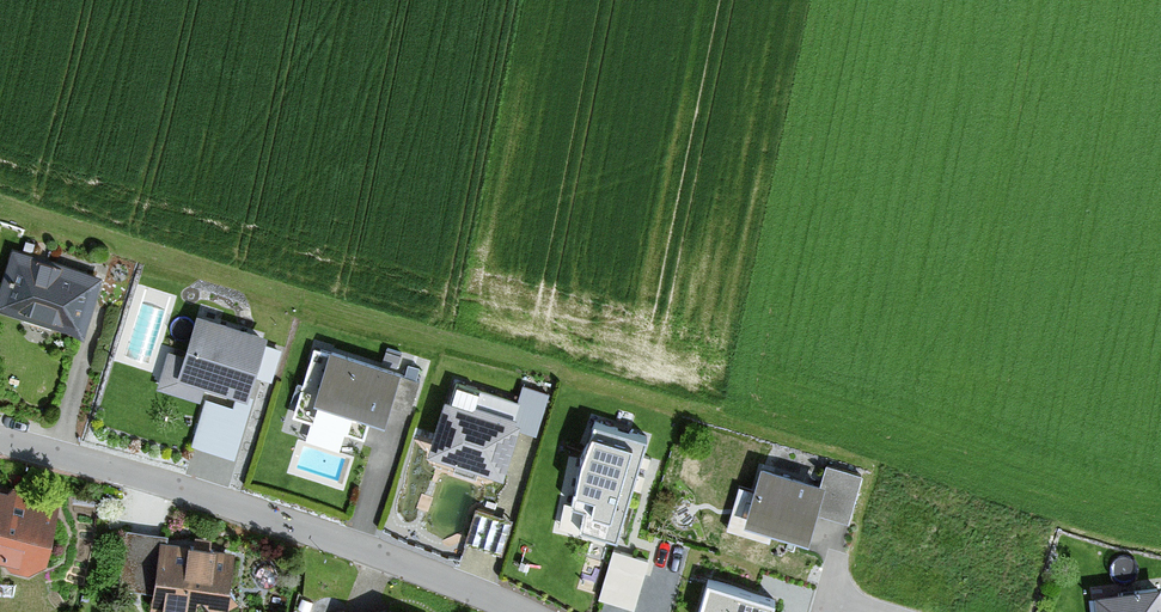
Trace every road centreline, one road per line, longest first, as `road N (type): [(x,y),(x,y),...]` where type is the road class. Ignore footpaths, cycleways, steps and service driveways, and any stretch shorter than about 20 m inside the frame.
road 1 (unclassified): [(0,445),(285,520),(525,611)]

